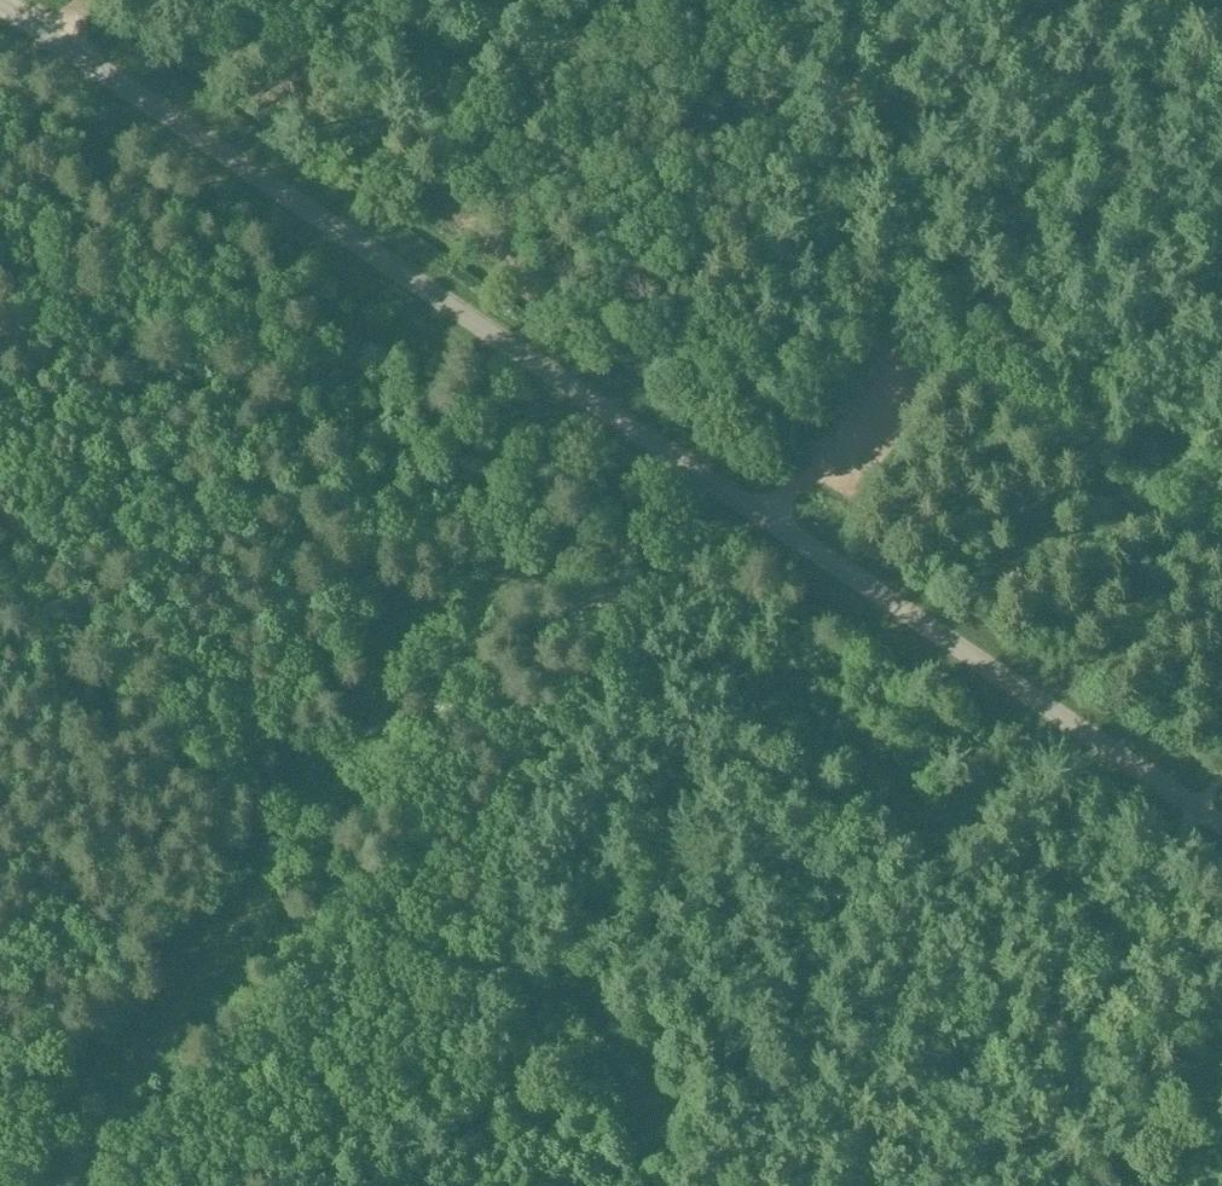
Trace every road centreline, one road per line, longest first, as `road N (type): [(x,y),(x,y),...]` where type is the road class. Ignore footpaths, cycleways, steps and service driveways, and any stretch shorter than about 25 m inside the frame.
road 1 (unclassified): [(1221,827),(0,5)]
road 2 (track): [(60,1185),(431,636),(512,580),(584,558)]
road 3 (track): [(738,0),(799,36),(821,64),(859,311),(1221,562)]
road 4 (track): [(584,558),(521,590),(501,647),(490,835),(499,862),(544,928),(555,981),(464,1131),(417,1185)]
road 5 (track): [(0,448),(98,407),(189,399),(250,406),(318,441),(437,522),(551,542),(584,558)]
road 6 (track): [(692,507),(757,440),(796,330),(904,185),(951,99),(990,0)]
road 7 (track): [(584,558),(657,538),(692,507)]
road 8 (track): [(692,507),(646,536),(584,558)]

